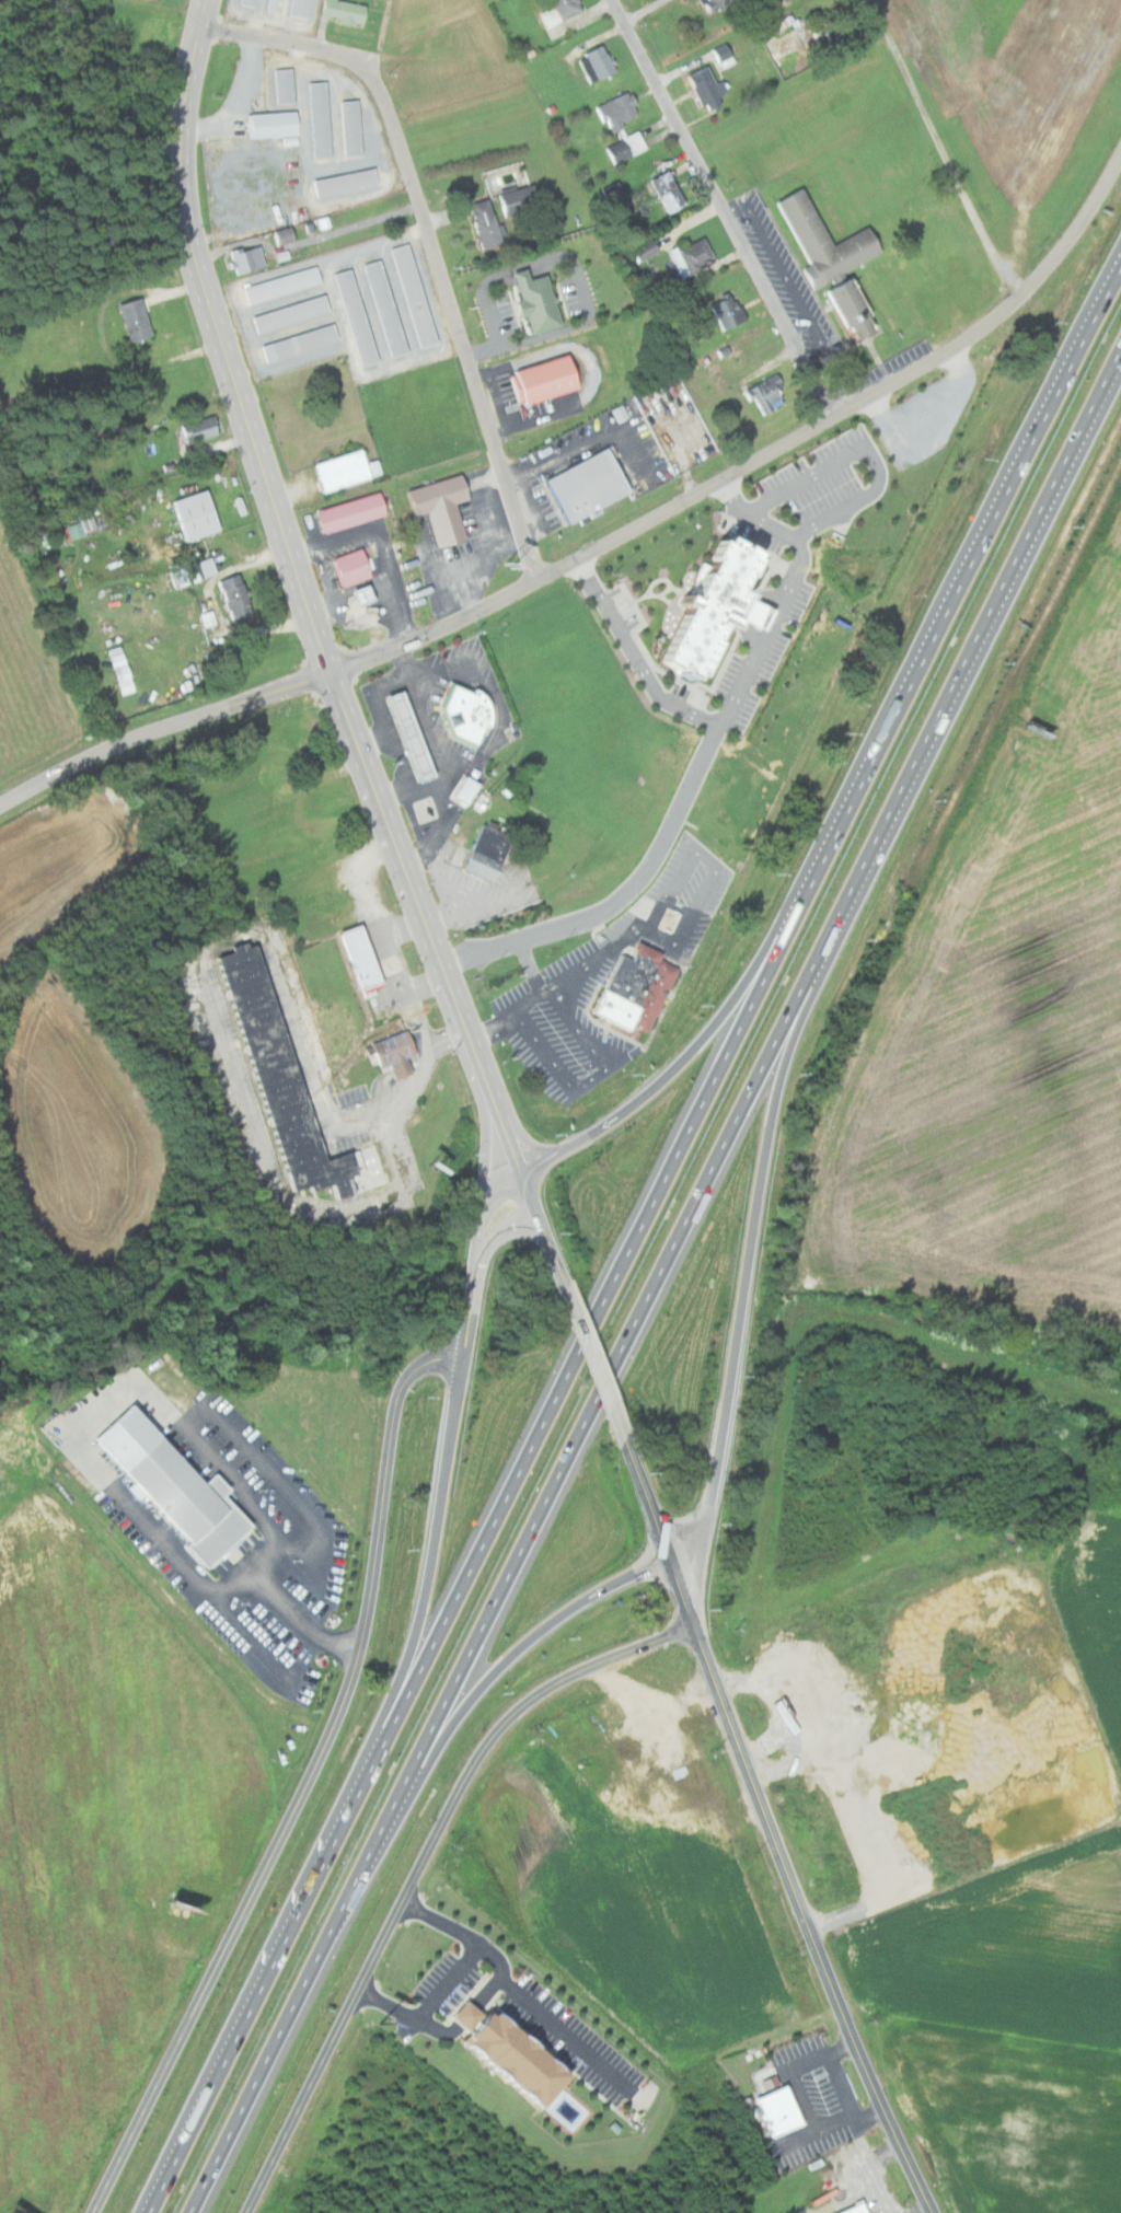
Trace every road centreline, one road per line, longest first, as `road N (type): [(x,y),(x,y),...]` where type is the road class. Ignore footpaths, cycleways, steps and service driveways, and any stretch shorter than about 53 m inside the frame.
road 1 (motorway): [(797,901),(147,2212)]
road 2 (motorway): [(190,2212),(724,1129),(822,952)]
road 3 (tertiary): [(0,806),(114,745),(330,673),(496,603),(834,418),(1020,303),(1120,161)]
road 4 (tertiary): [(207,0),(188,102),(185,188),(195,248),(330,673),(487,1088)]
road 5 (tertiary): [(96,2212),(339,1730),(368,1655),(397,1394),(416,1368),(463,1353)]
road 6 (residential): [(249,2212),(495,1746),(562,1685),(696,1629)]
road 7 (motorway): [(1120,260),(797,901)]
road 8 (residential): [(540,580),(384,91),(351,60),(201,27)]
road 9 (motorway): [(822,952),(1120,352)]
road 10 (motorway): [(669,1559),(686,1549),(707,1508),(776,1093),(822,952)]
road 11 (motorway): [(463,1353),(414,1636),(305,1895)]
road 12 (residential): [(834,418),(617,0)]
road 13 (motorway): [(377,1835),(460,1711),(512,1654),(614,1581),(669,1559)]
road 14 (motorway): [(797,901),(679,1064),(604,1126),(521,1173)]
road 15 (residential): [(1020,303),(870,0)]
road 16 (tertiary): [(817,1934),(696,1629)]
road 17 (tertiary): [(938,2212),(817,1934)]
road 18 (tertiary): [(487,1088),(569,1289)]
road 19 (tertiary): [(569,1289),(625,1440)]
road 20 (tertiary): [(625,1440),(669,1559)]
road 21 (tertiary): [(487,1088),(478,1212)]

